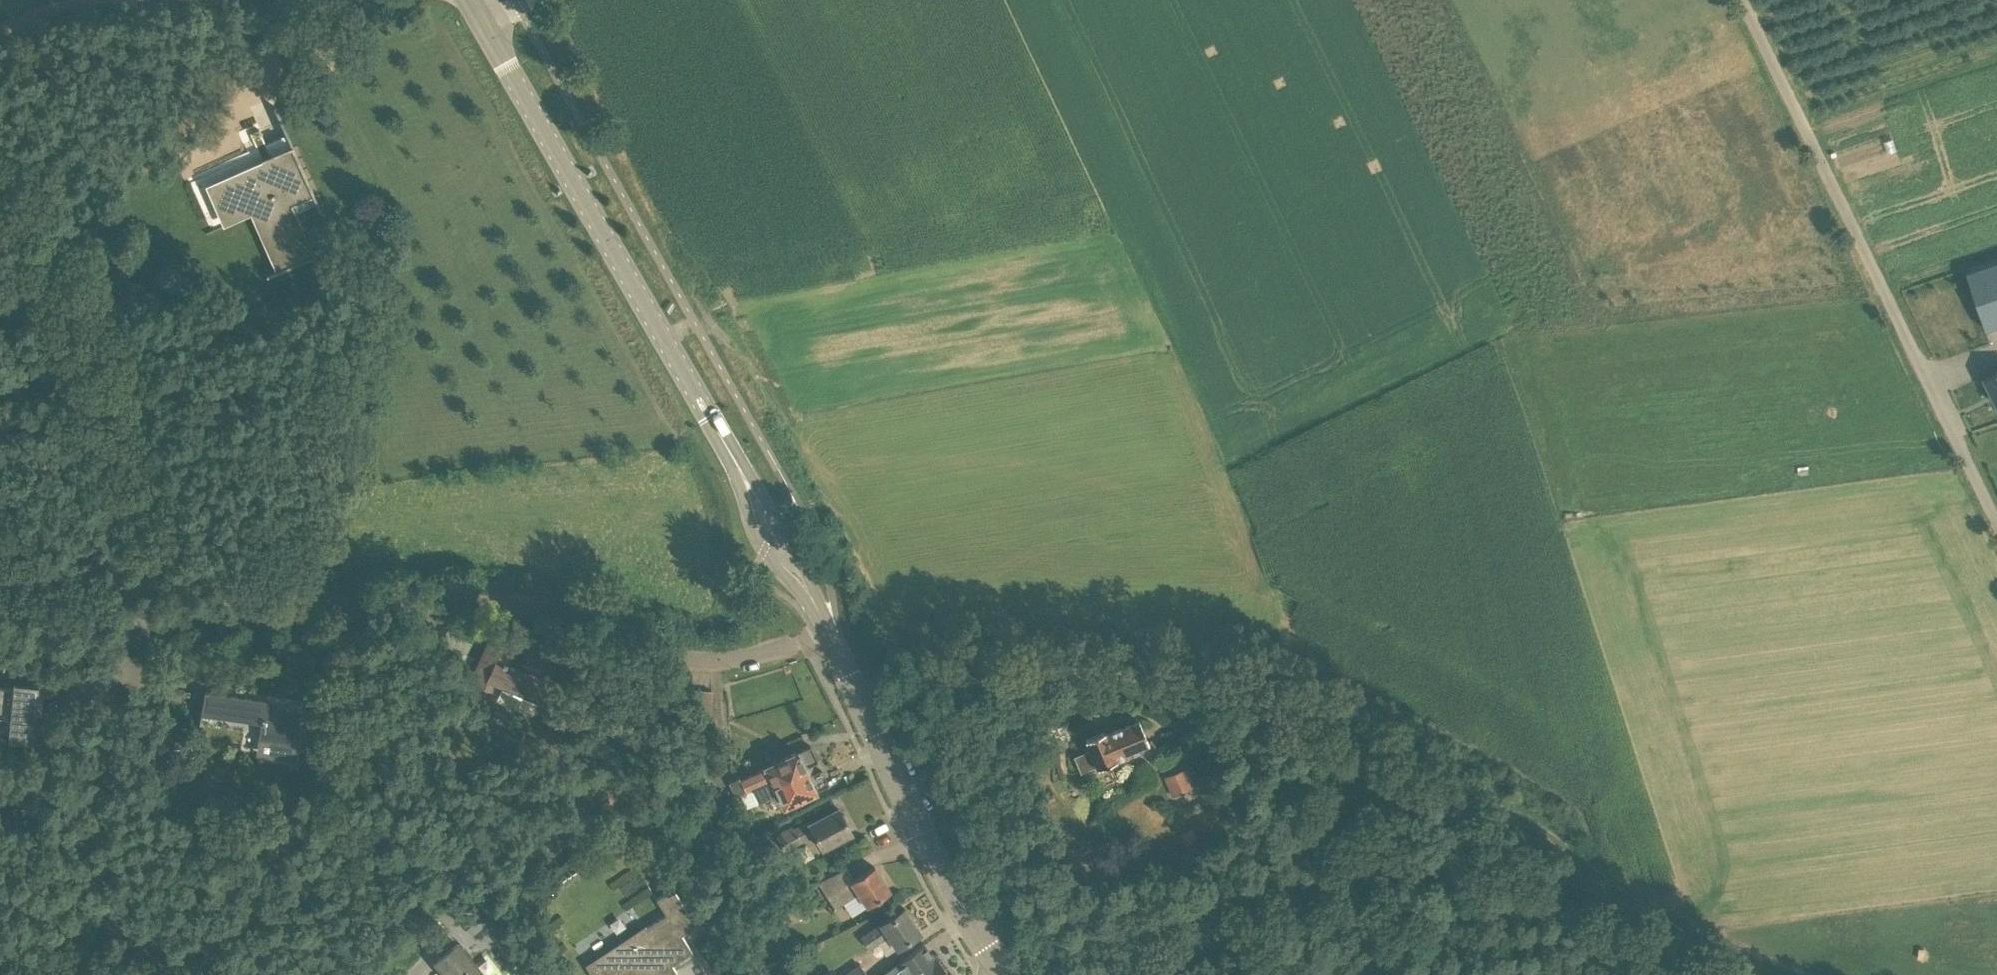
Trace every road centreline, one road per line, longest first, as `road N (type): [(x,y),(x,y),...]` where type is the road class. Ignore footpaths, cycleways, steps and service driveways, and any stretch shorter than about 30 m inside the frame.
road 1 (residential): [(192,974),(96,904),(82,873),(76,833),(86,677),(108,609),(545,589),(576,598),(621,637),(660,655),(713,659),(829,636)]
road 2 (secondary): [(829,636),(482,20)]
road 3 (unclassified): [(1996,533),(1735,0)]
road 4 (track): [(1331,771),(1433,776),(1505,809),(1599,882),(1769,974)]
road 5 (unclassified): [(854,686),(897,668),(971,658),(1219,688)]
road 6 (secondary): [(1003,972),(910,815),(854,686)]
road 7 (track): [(1331,771),(1233,927)]
road 8 (track): [(1219,688),(1252,704),(1331,771)]
road 9 (track): [(0,29),(130,0)]

